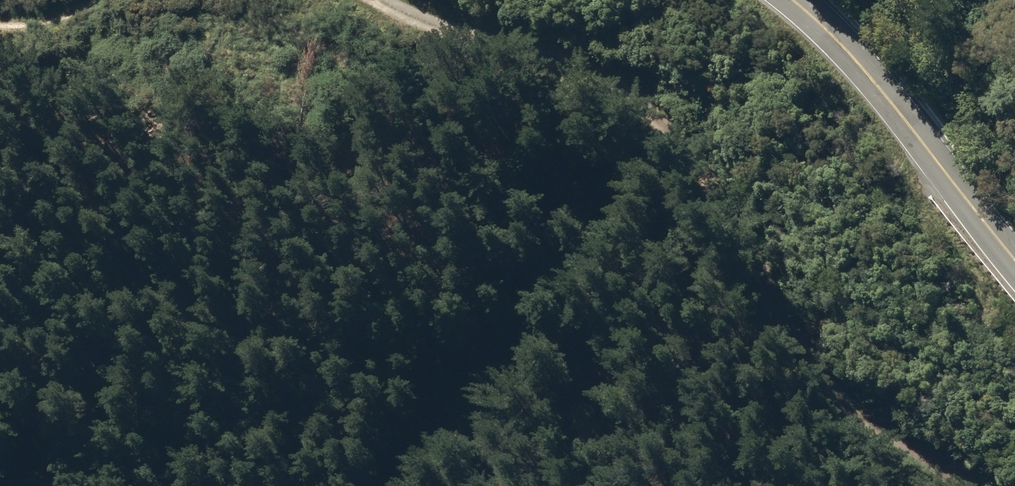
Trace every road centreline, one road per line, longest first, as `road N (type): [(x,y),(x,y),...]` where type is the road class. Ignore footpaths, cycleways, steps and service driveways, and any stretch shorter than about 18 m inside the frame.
road 1 (track): [(958,485),(842,412),(797,359),(767,276),(714,180),(623,82),(552,56),(470,42),(386,0)]
road 2 (secondary): [(1014,260),(865,71),(792,0)]

